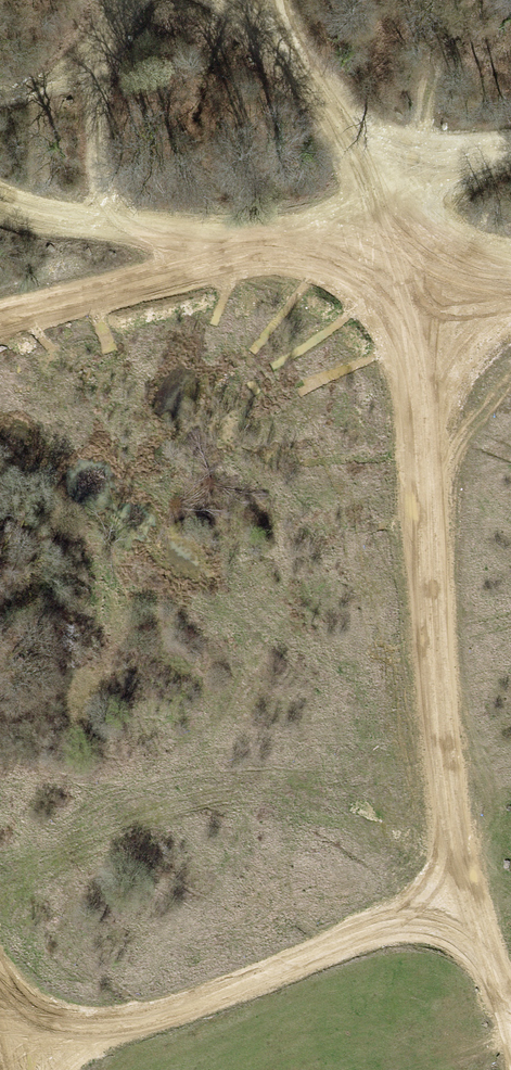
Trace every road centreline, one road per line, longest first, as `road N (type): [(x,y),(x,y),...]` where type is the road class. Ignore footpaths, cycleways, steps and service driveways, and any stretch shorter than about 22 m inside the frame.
road 1 (track): [(510,1012),(459,908),(405,258)]
road 2 (track): [(459,908),(116,1030),(0,1050)]
road 3 (track): [(0,318),(261,250),(405,258)]
road 4 (track): [(0,199),(27,212),(261,250)]
road 5 (track): [(510,143),(376,171),(405,258)]

